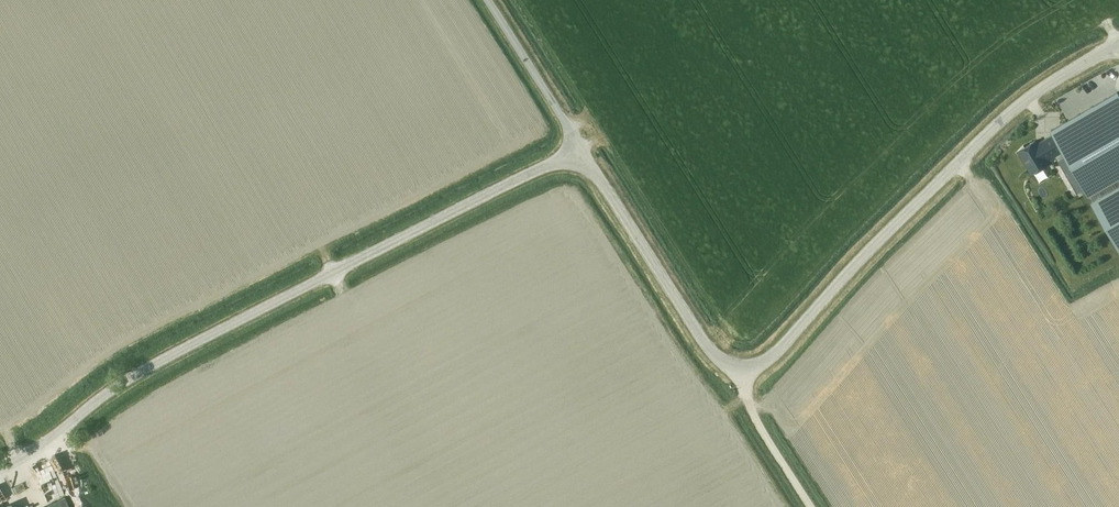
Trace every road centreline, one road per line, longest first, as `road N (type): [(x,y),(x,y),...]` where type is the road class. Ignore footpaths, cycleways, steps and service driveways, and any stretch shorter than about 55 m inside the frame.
road 1 (unclassified): [(0,468),(149,366),(579,150)]
road 2 (unclassified): [(741,369),(758,368),(803,330),(1002,122),(1118,45)]
road 3 (unclassified): [(741,369),(719,363),(703,341),(579,150)]
road 4 (unclassified): [(486,0),(579,150)]
road 5 (track): [(811,506),(751,413),(741,369)]

